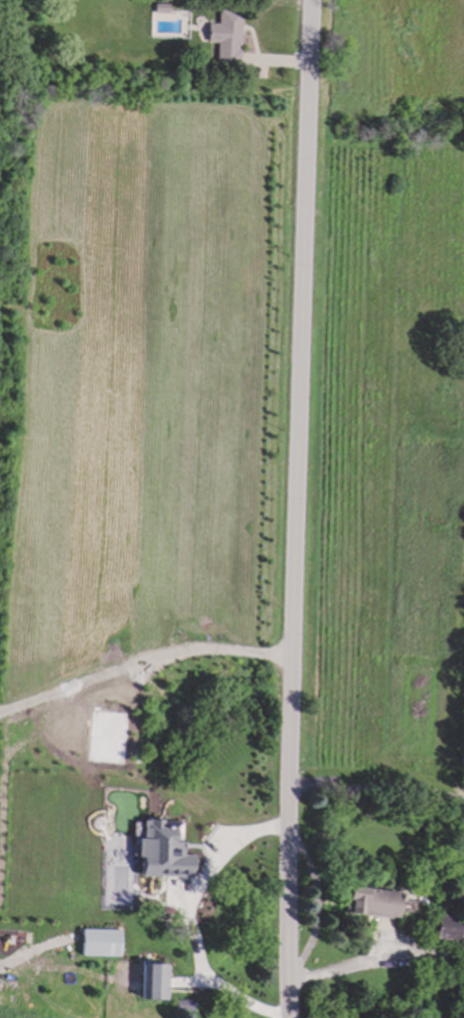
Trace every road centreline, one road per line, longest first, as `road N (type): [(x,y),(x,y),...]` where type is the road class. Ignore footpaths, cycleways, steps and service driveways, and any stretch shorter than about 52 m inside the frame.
road 1 (residential): [(312,0),(290,1017)]

